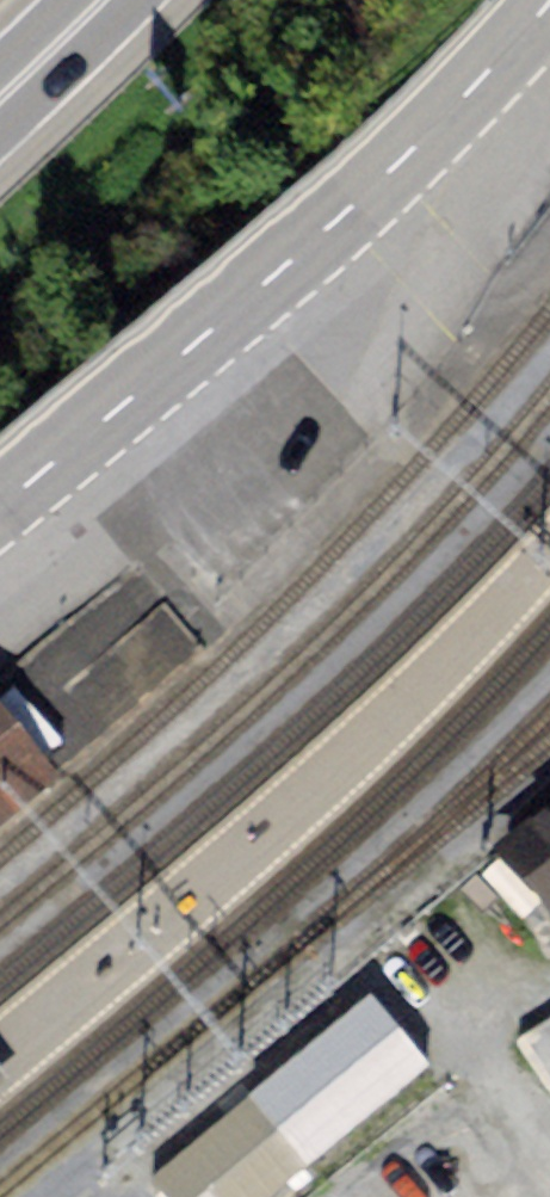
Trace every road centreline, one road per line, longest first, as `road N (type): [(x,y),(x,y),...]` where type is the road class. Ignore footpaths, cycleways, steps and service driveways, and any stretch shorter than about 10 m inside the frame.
road 1 (primary): [(549,2),(404,159),(0,507)]
road 2 (trunk): [(106,0),(0,104)]

